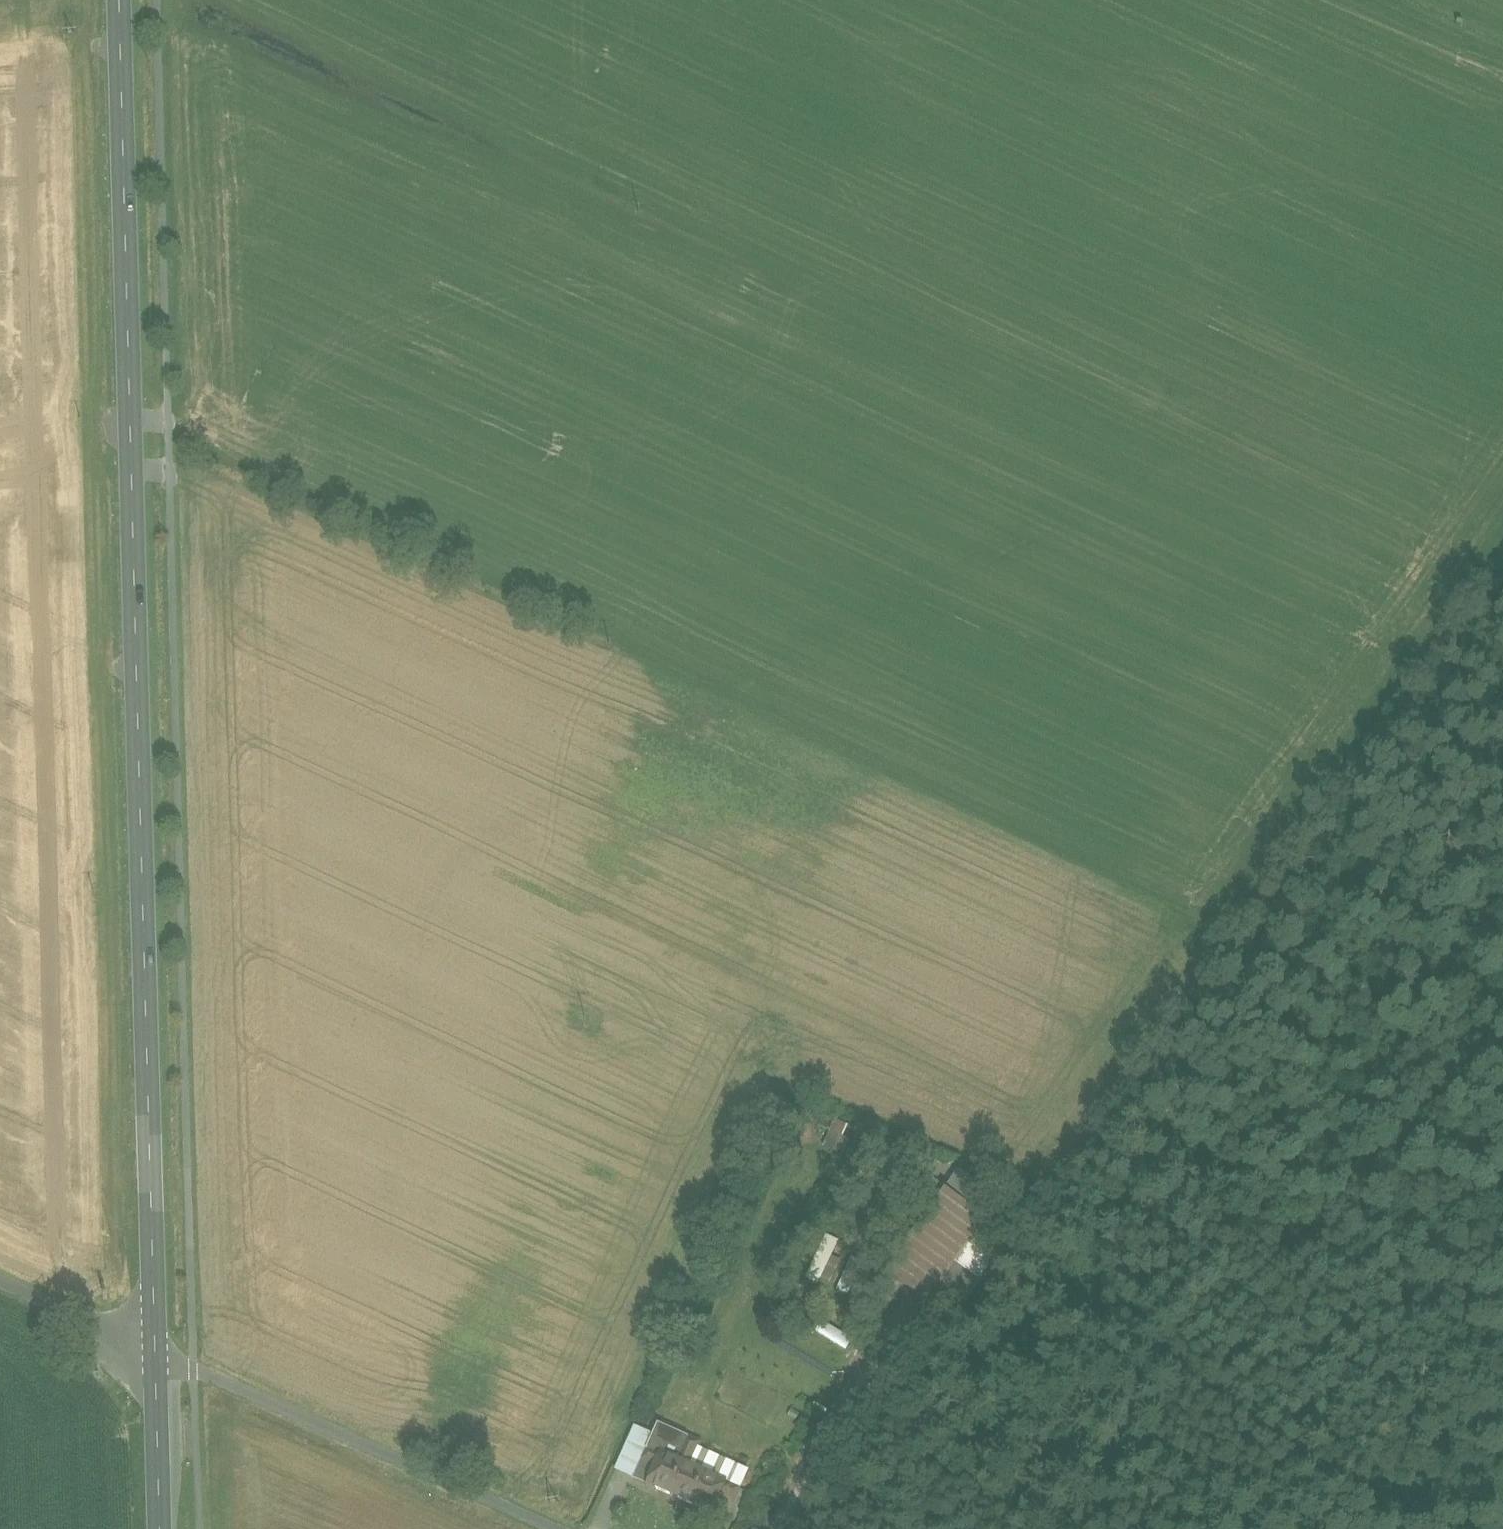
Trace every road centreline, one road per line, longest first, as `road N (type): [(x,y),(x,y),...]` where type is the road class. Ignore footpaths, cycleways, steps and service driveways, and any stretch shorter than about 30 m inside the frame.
road 1 (tertiary): [(121,0),(156,1349)]
road 2 (residential): [(577,1528),(156,1349)]
road 3 (tertiary): [(156,1349),(161,1528)]
road 4 (residential): [(156,1349),(0,1274)]

